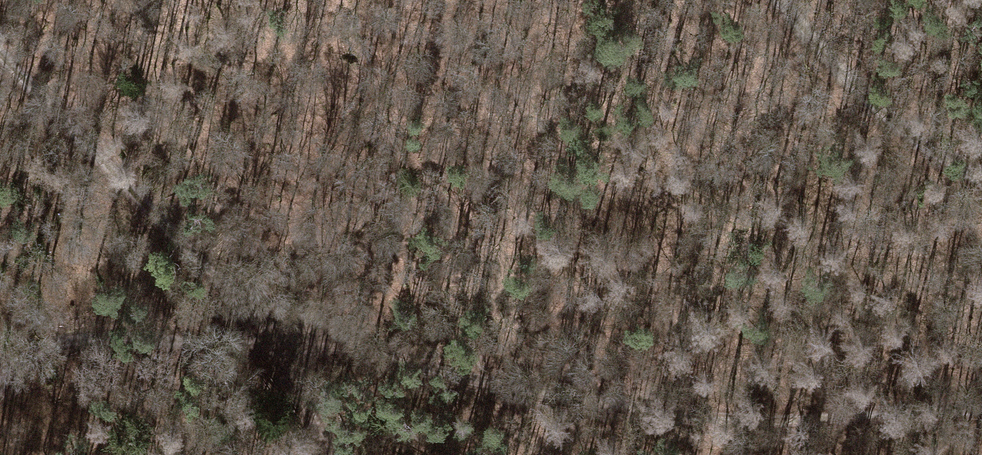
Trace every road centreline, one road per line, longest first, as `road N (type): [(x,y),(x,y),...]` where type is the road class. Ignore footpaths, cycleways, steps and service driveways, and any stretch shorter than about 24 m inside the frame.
road 1 (track): [(981,412),(796,425),(599,404),(266,331),(176,327),(79,331),(0,372)]
road 2 (track): [(0,59),(266,331),(315,405),(333,454)]
road 3 (track): [(779,0),(854,90),(981,172)]

